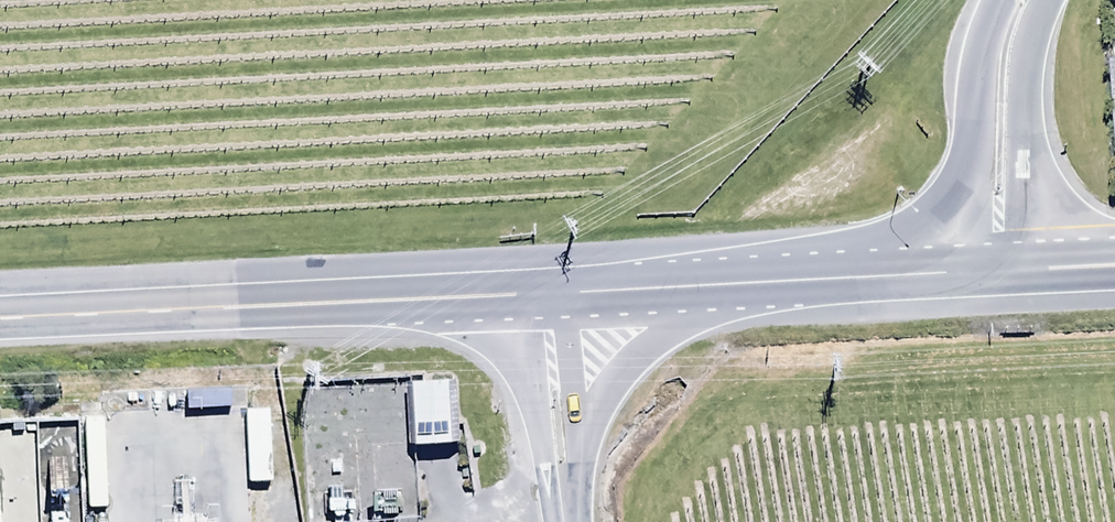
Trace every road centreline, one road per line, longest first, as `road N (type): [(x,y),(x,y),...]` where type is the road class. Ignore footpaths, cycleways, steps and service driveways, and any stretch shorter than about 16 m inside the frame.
road 1 (primary): [(0,316),(536,288)]
road 2 (primary): [(536,288),(1007,277)]
road 3 (tertiary): [(1023,0),(1009,24),(996,94),(1007,277)]
road 4 (unclassified): [(536,288),(562,521)]

